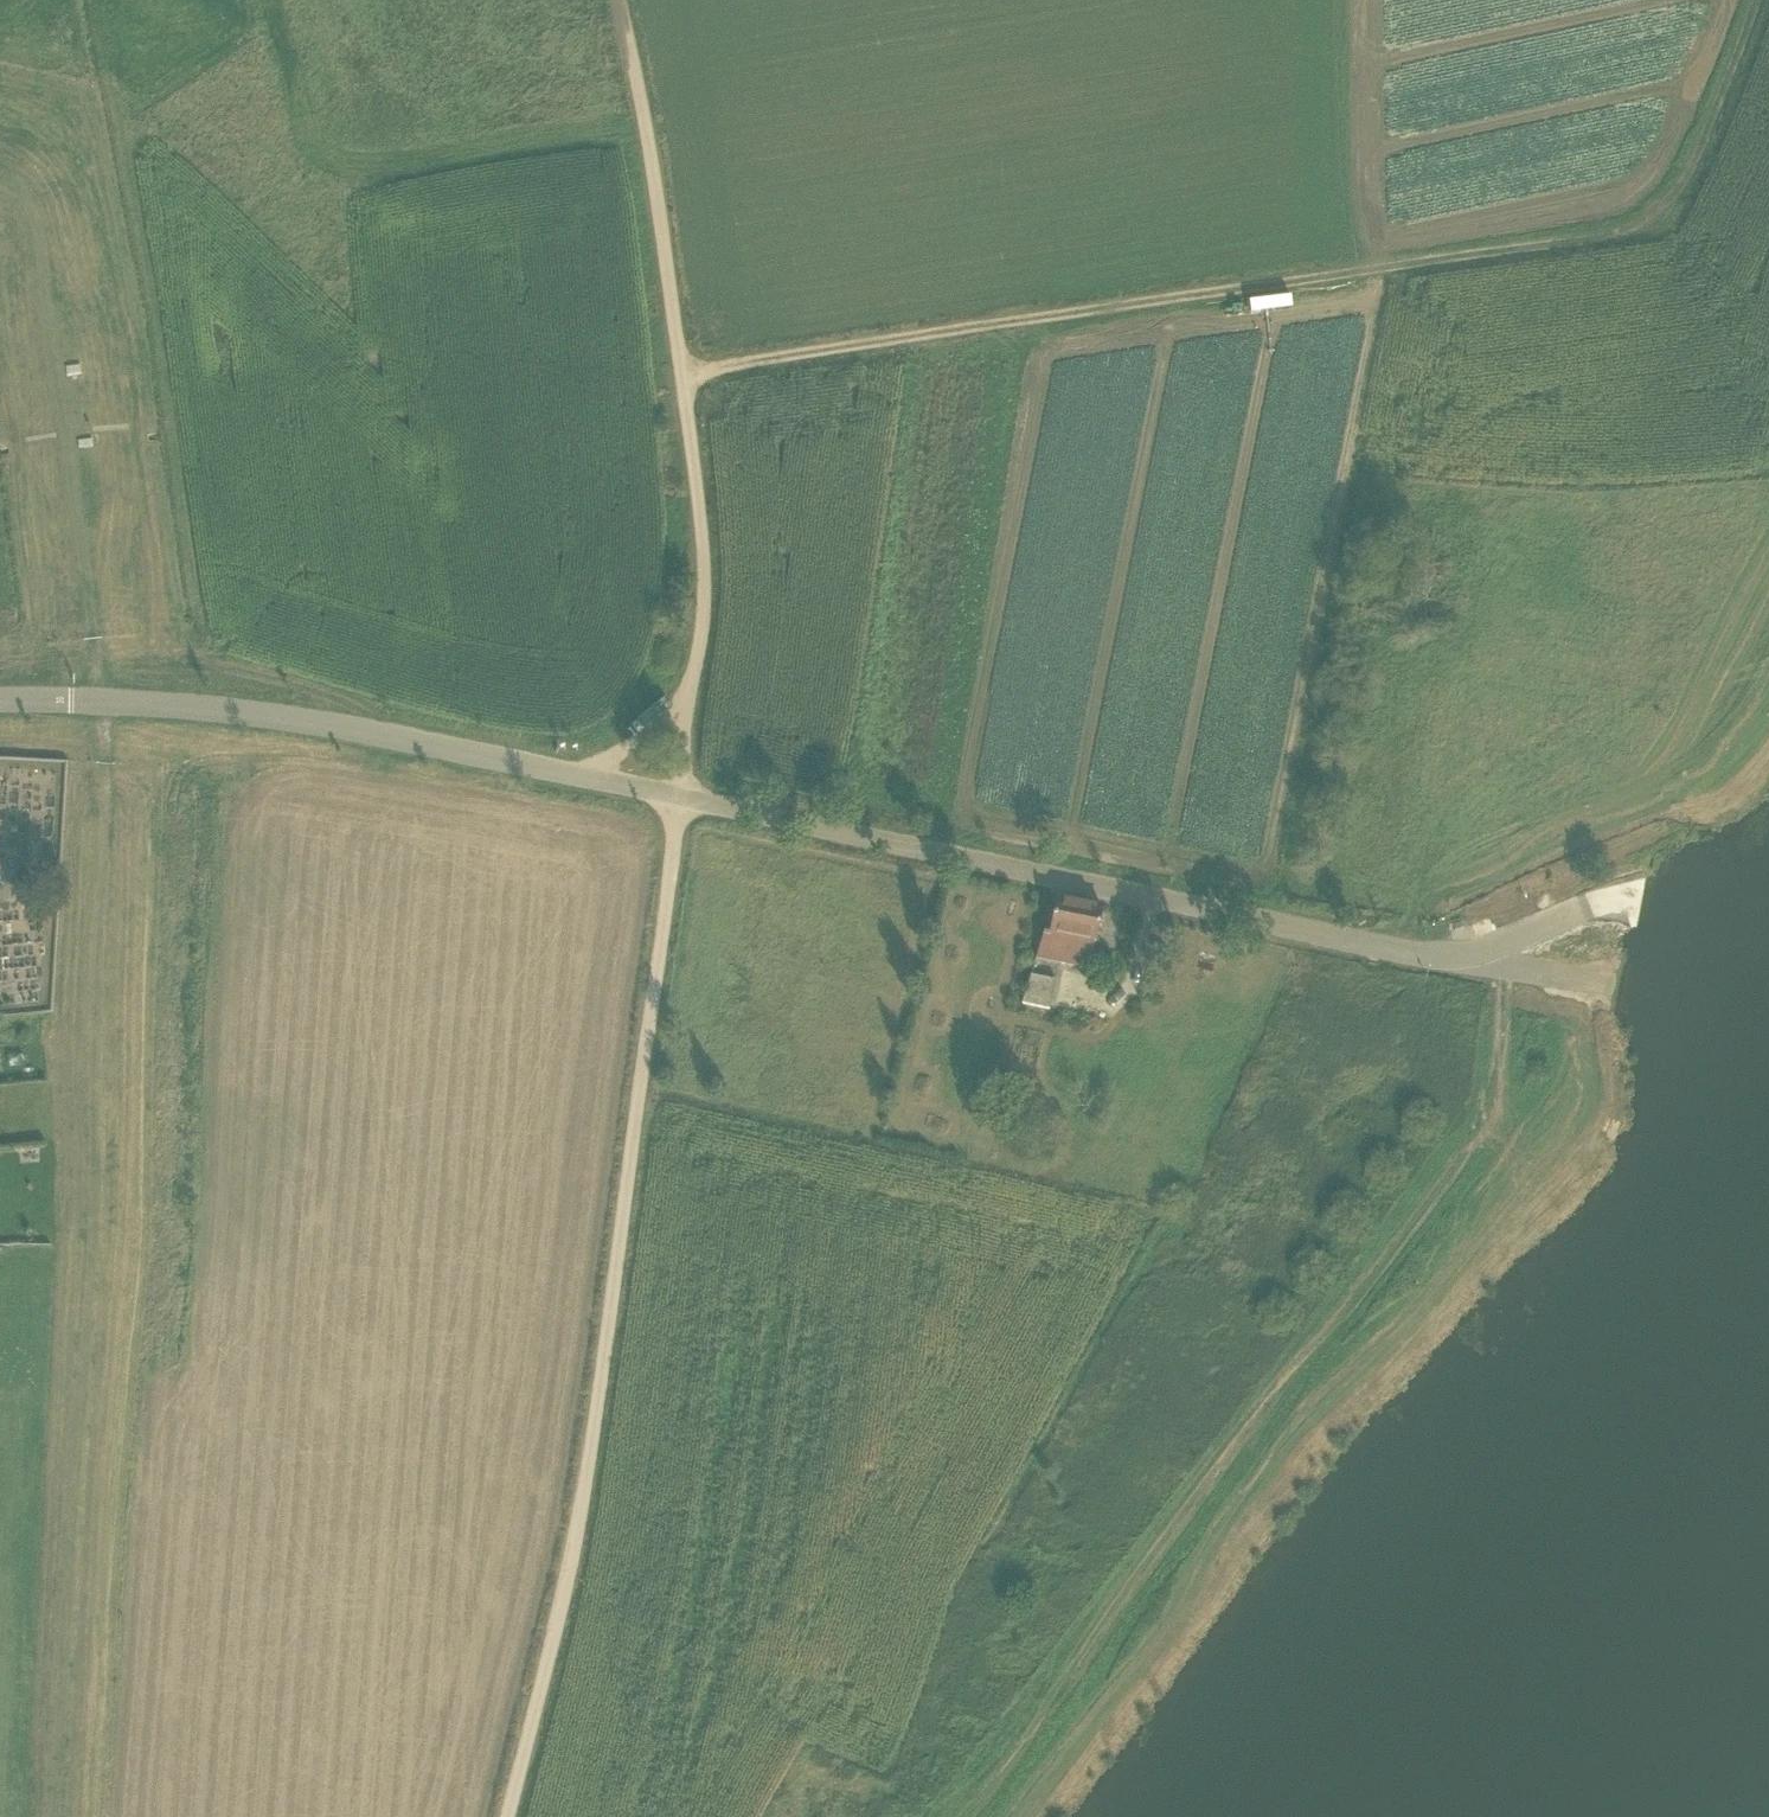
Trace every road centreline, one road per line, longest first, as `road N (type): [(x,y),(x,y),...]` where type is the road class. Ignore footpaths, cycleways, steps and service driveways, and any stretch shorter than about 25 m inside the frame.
road 1 (track): [(617,0),(648,126),(684,373),(701,631),(591,1474),(510,1816)]
road 2 (tertiary): [(1643,900),(1610,895),(1476,952),(1427,956),(355,728),(101,703)]
road 3 (track): [(684,373),(1590,240),(1642,224),(1679,189),(1758,0)]
road 4 (track): [(687,702),(585,776)]

